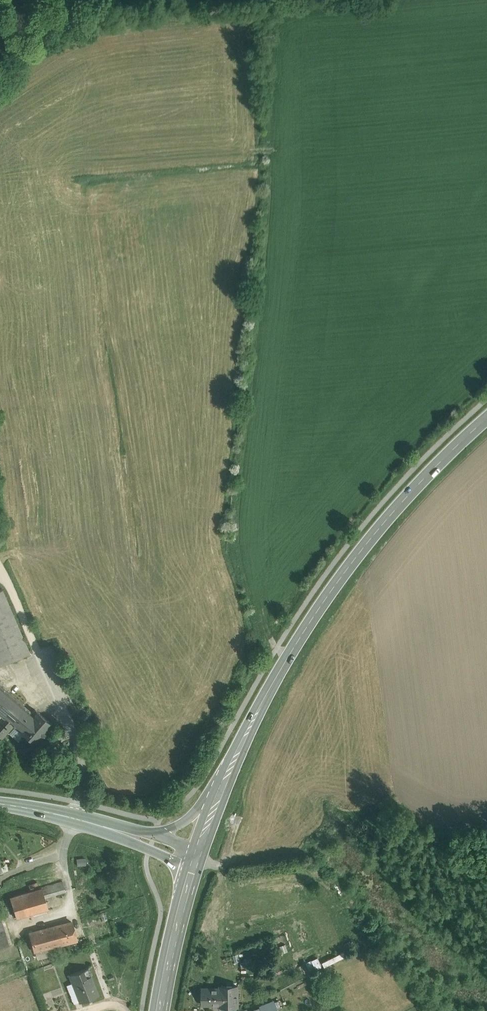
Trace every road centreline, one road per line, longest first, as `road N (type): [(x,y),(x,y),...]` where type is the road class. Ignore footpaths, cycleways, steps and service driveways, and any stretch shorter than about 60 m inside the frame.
road 1 (secondary): [(216,802),(268,690),(338,581),(486,417)]
road 2 (residential): [(0,567),(79,750),(74,818)]
road 3 (secondary): [(159,1010),(194,868)]

